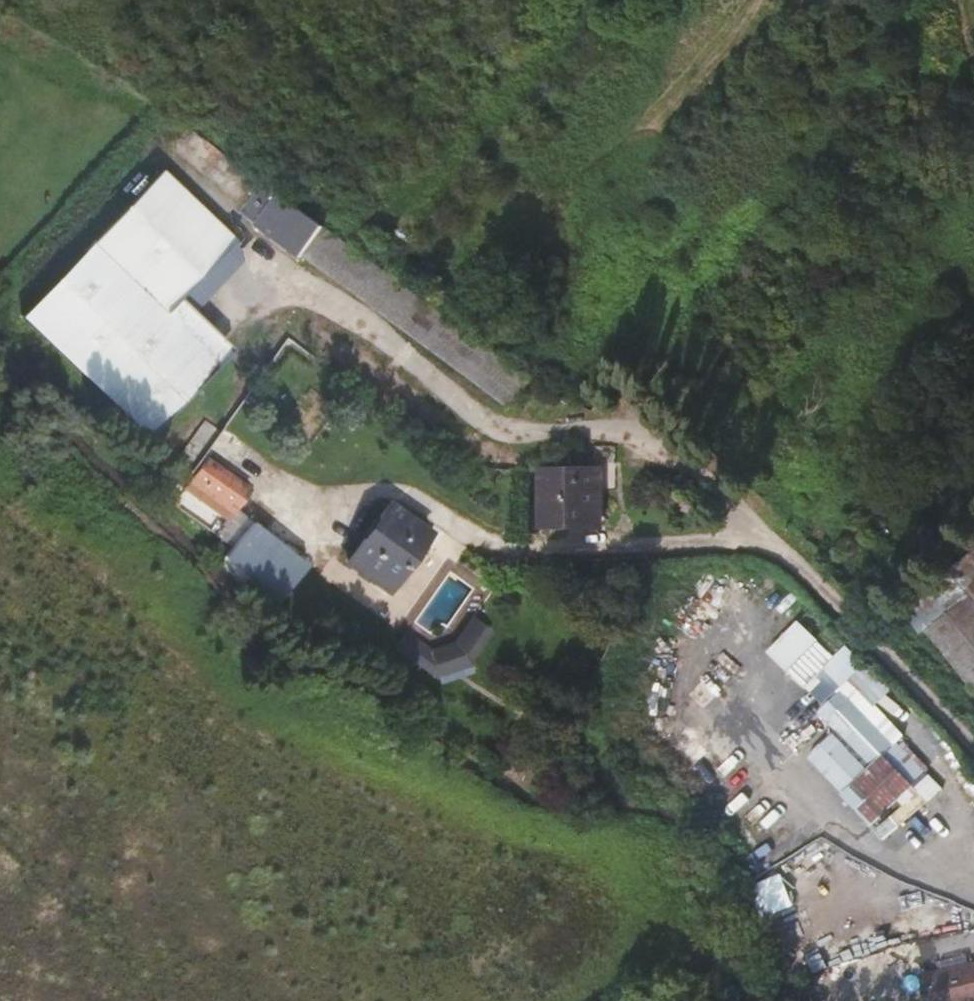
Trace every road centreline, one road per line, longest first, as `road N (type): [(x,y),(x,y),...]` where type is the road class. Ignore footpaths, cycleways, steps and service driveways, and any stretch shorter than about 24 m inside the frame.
road 1 (unclassified): [(973,760),(810,587),(733,532)]

